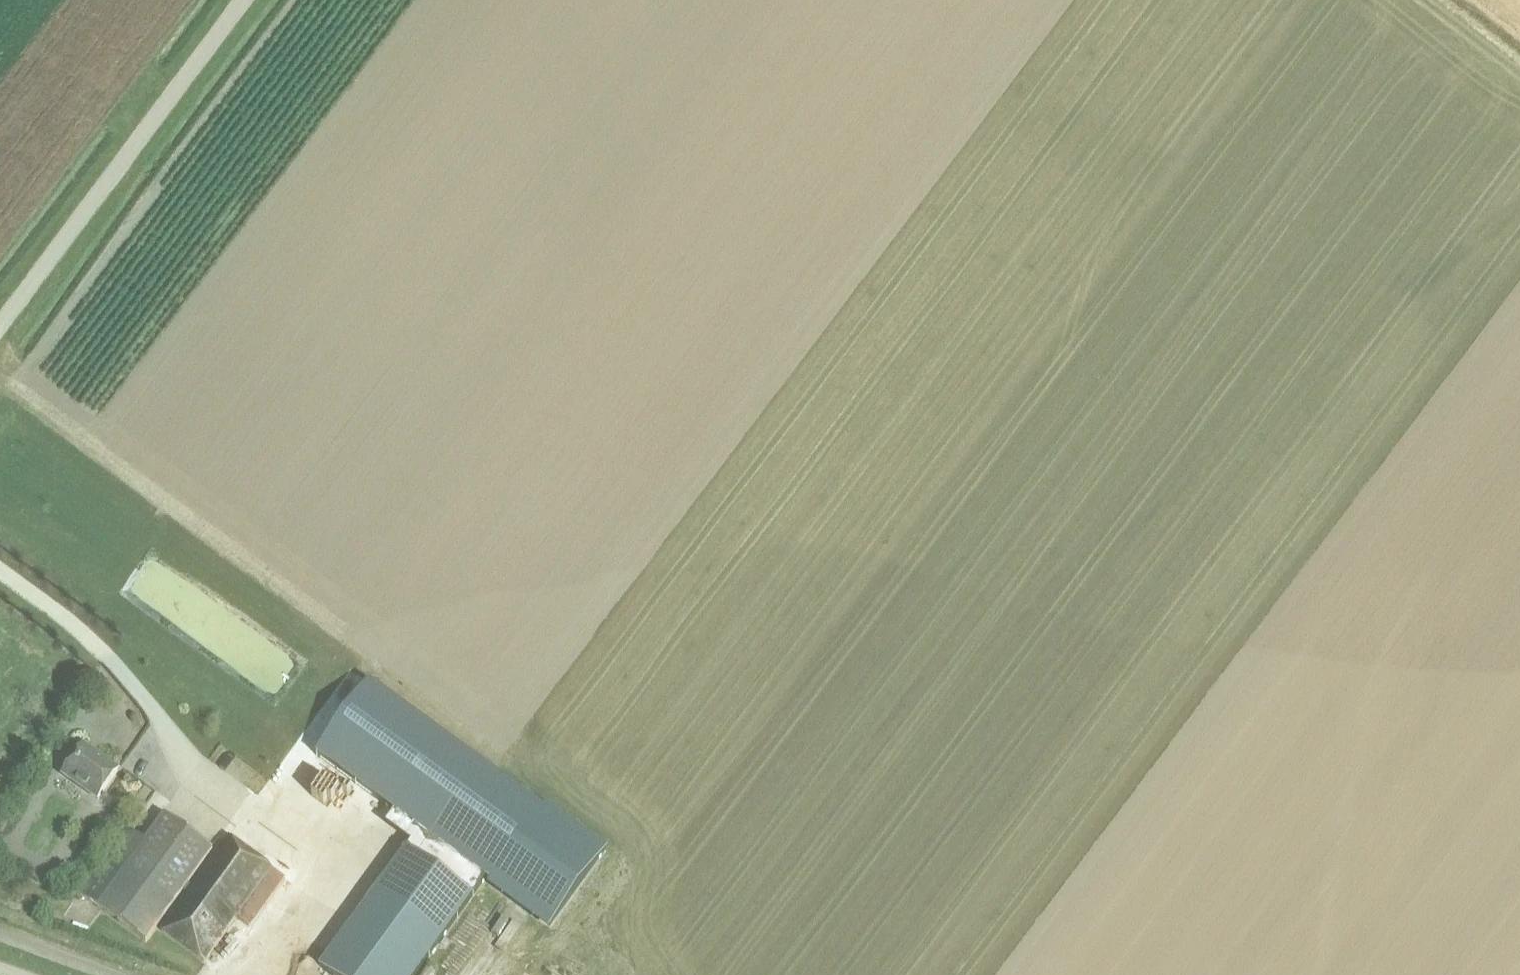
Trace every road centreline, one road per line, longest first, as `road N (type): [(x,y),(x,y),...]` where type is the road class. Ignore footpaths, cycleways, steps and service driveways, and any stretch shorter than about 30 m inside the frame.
road 1 (unclassified): [(0,334),(250,0)]

